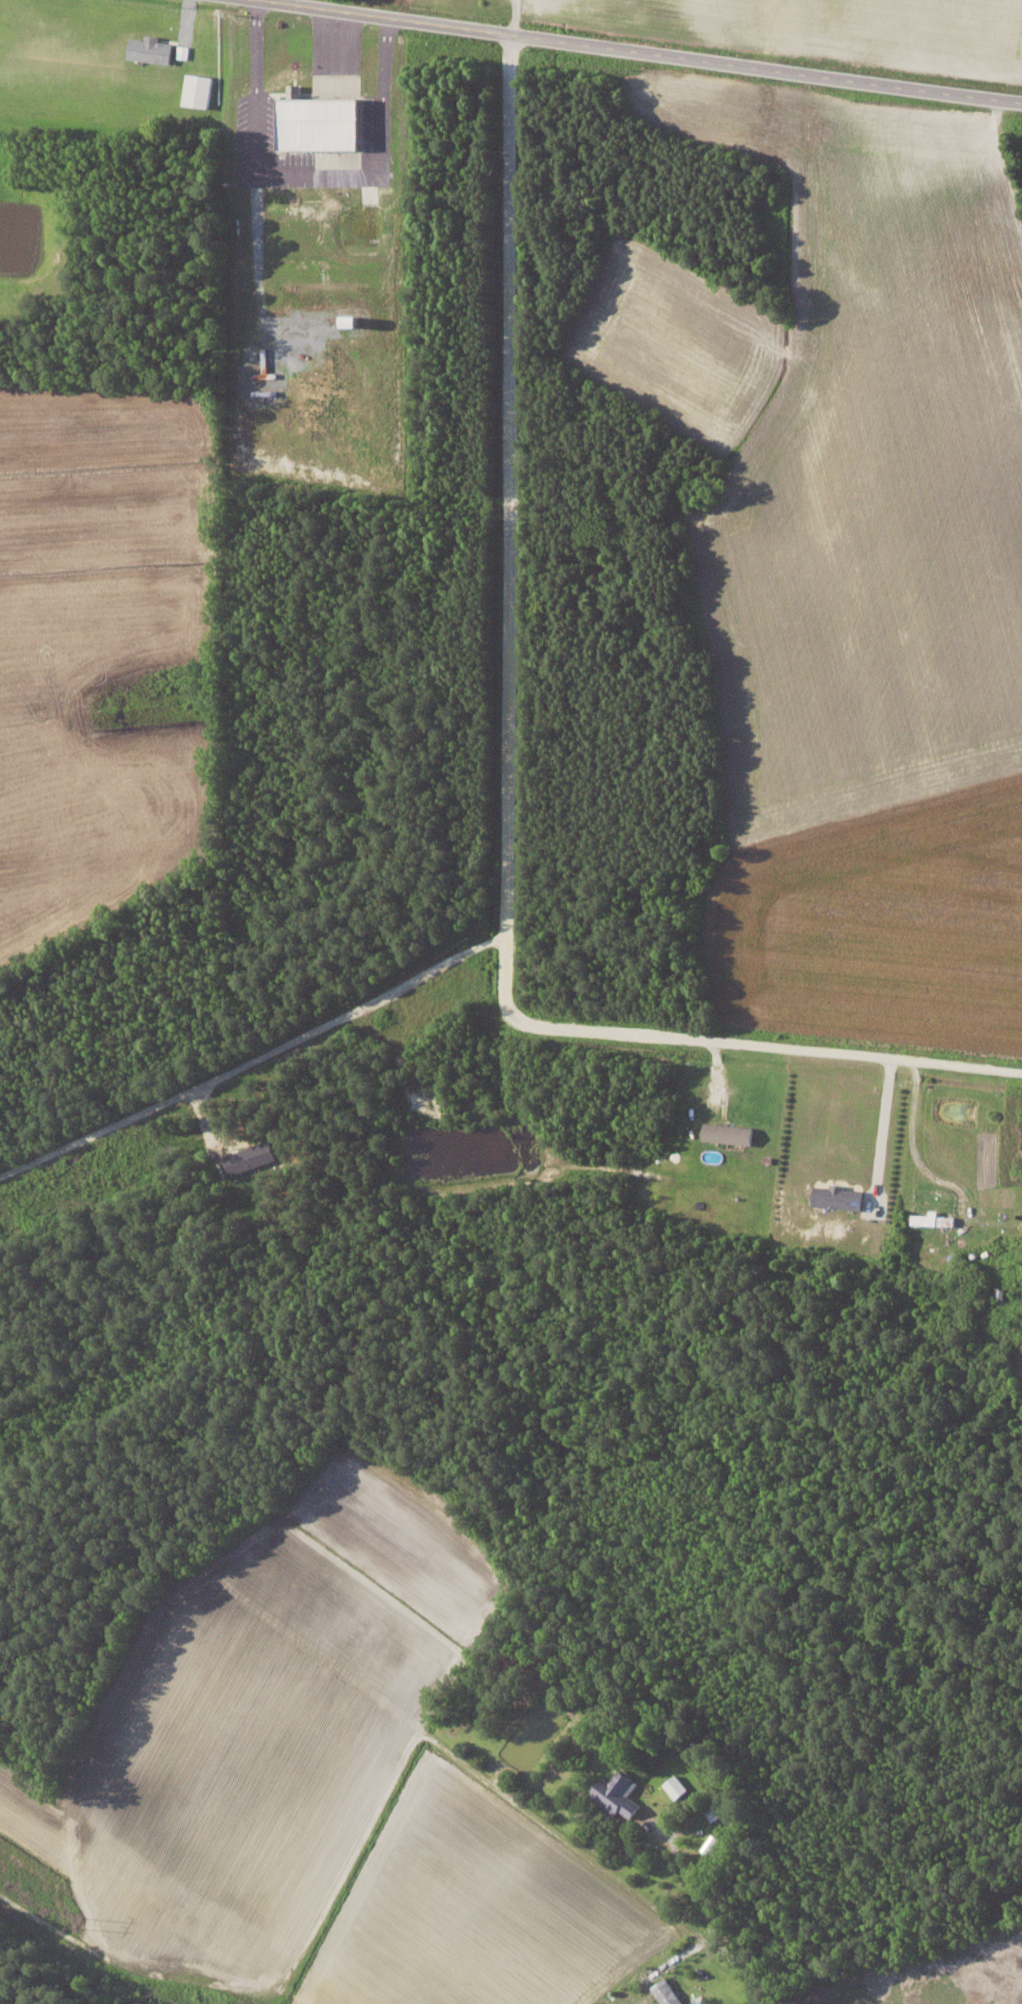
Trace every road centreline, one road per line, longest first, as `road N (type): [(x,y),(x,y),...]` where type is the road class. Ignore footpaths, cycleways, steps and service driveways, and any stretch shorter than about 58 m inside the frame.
road 1 (residential): [(245,0),(1021,98)]

